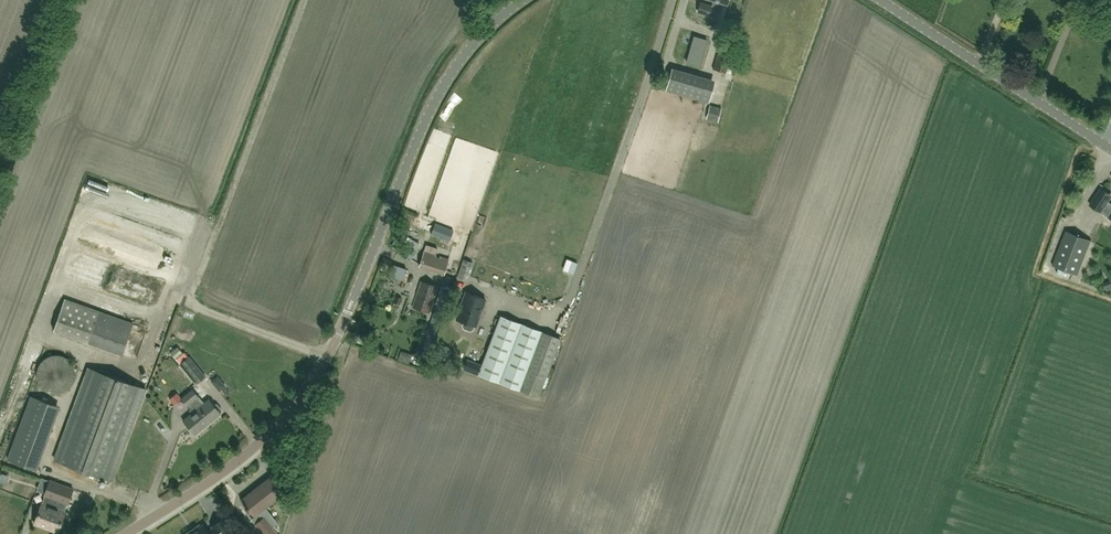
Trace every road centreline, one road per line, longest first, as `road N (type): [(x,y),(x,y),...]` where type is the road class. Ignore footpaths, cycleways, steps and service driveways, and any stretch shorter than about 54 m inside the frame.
road 1 (tertiary): [(125,533),(226,470),(306,388),(449,74),(522,0)]
road 2 (tertiary): [(881,0),(1110,140)]
road 3 (unclassified): [(0,150),(57,0)]

